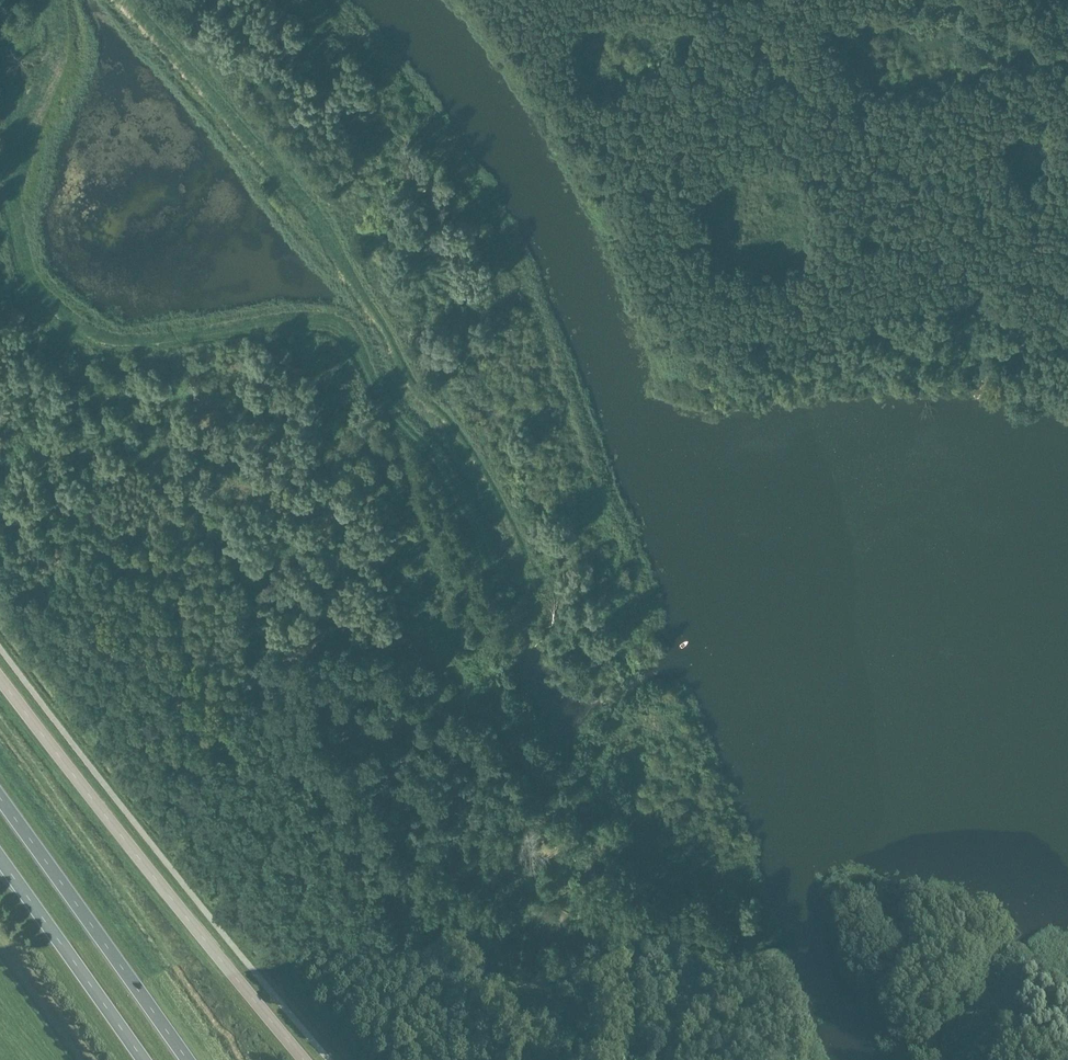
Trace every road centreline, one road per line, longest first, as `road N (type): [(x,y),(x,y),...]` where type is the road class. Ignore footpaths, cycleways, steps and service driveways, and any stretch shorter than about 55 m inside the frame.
road 1 (secondary): [(307,1059),(0,676)]
road 2 (trunk): [(185,1059),(0,799)]
road 3 (trunk): [(0,860),(141,1059)]
road 4 (unclassified): [(928,1059),(921,1043),(930,1019),(977,982),(999,983),(1011,1002),(982,1038)]

